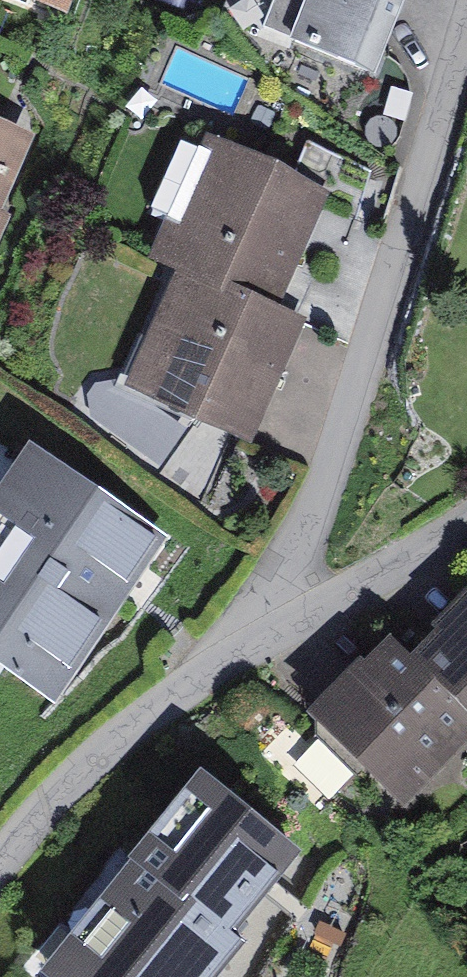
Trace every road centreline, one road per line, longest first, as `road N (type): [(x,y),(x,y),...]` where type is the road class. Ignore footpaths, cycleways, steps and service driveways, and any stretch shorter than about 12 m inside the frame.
road 1 (residential): [(466,41),(334,465),(291,556),(286,593),(301,620)]
road 2 (residential): [(0,876),(125,735),(301,620)]
road 3 (residential): [(301,620),(466,520)]

